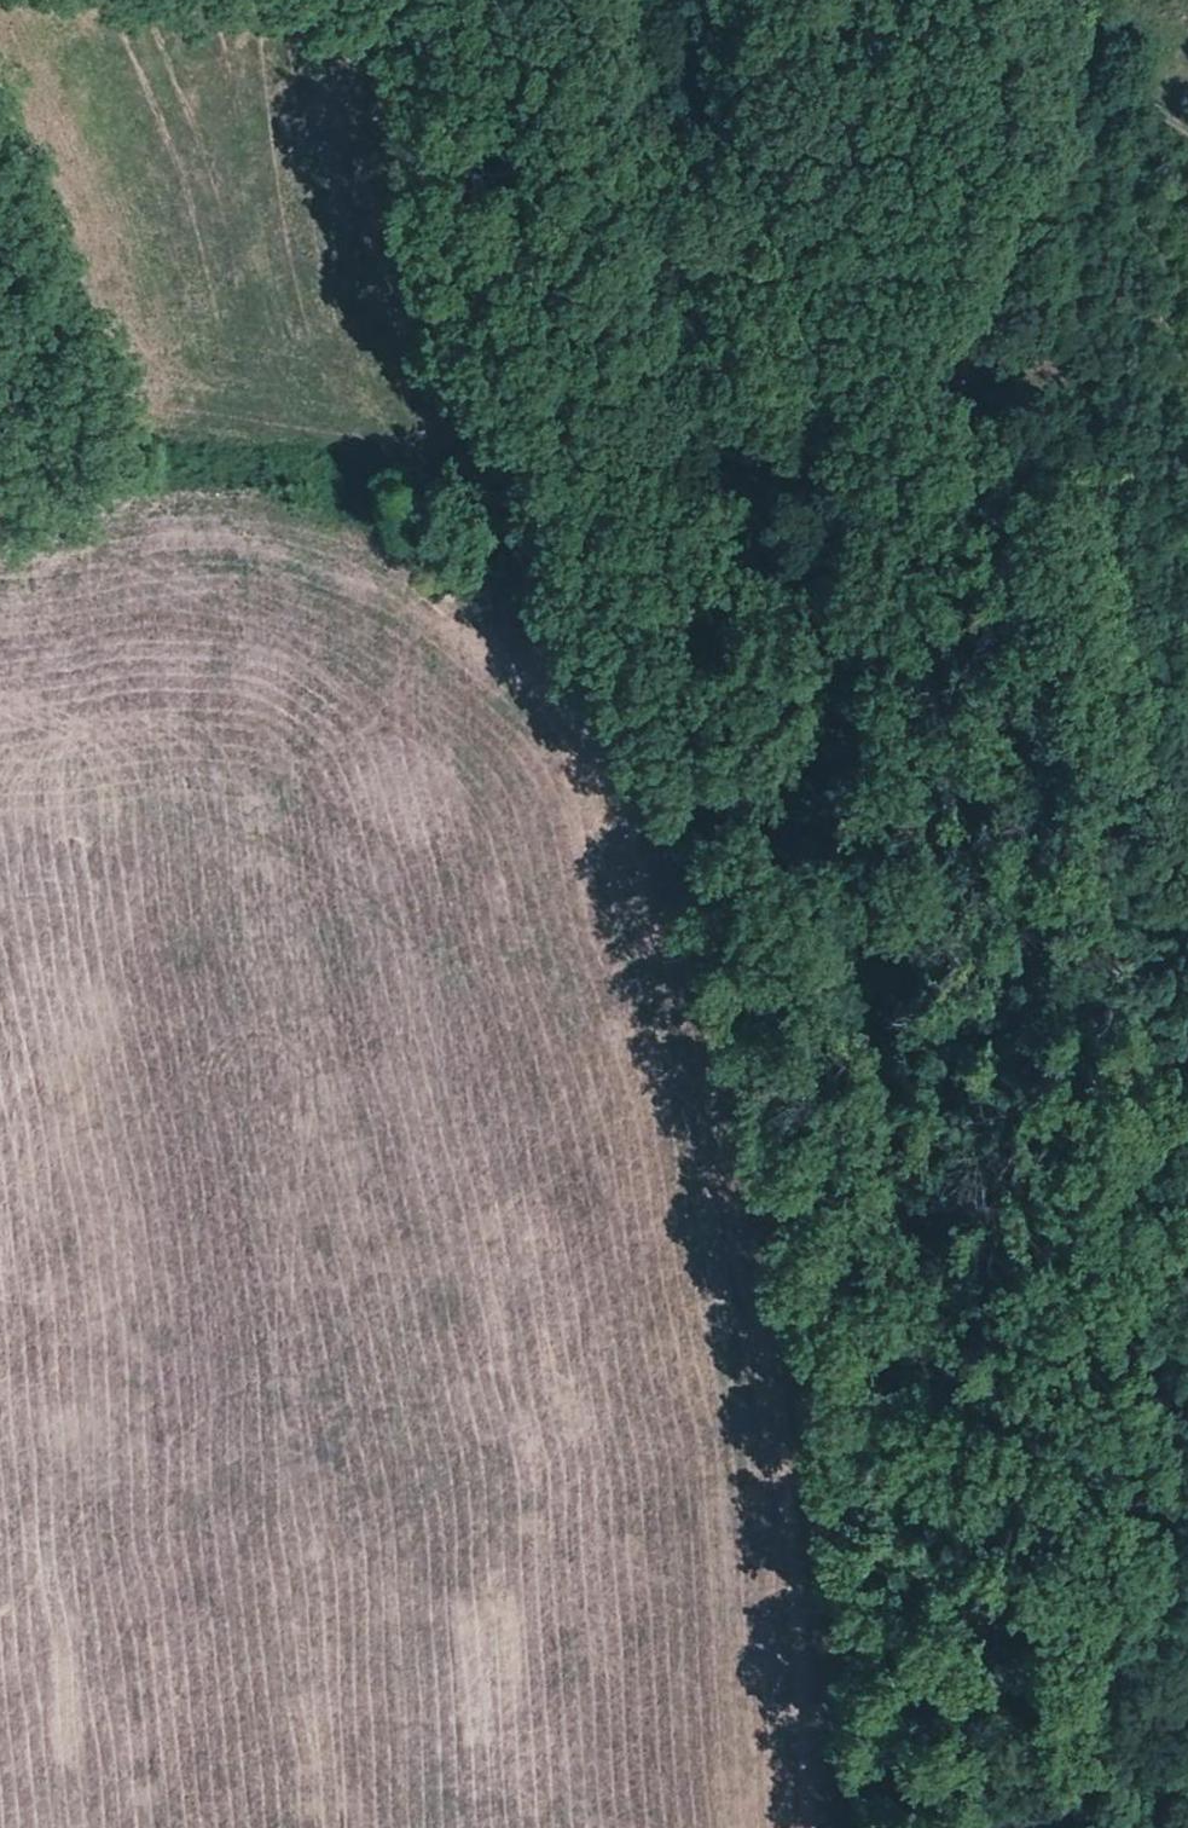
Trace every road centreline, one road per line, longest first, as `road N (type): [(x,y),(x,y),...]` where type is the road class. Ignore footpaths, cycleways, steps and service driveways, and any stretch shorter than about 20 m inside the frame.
road 1 (track): [(985,0),(994,18),(1095,89),(1187,138)]

